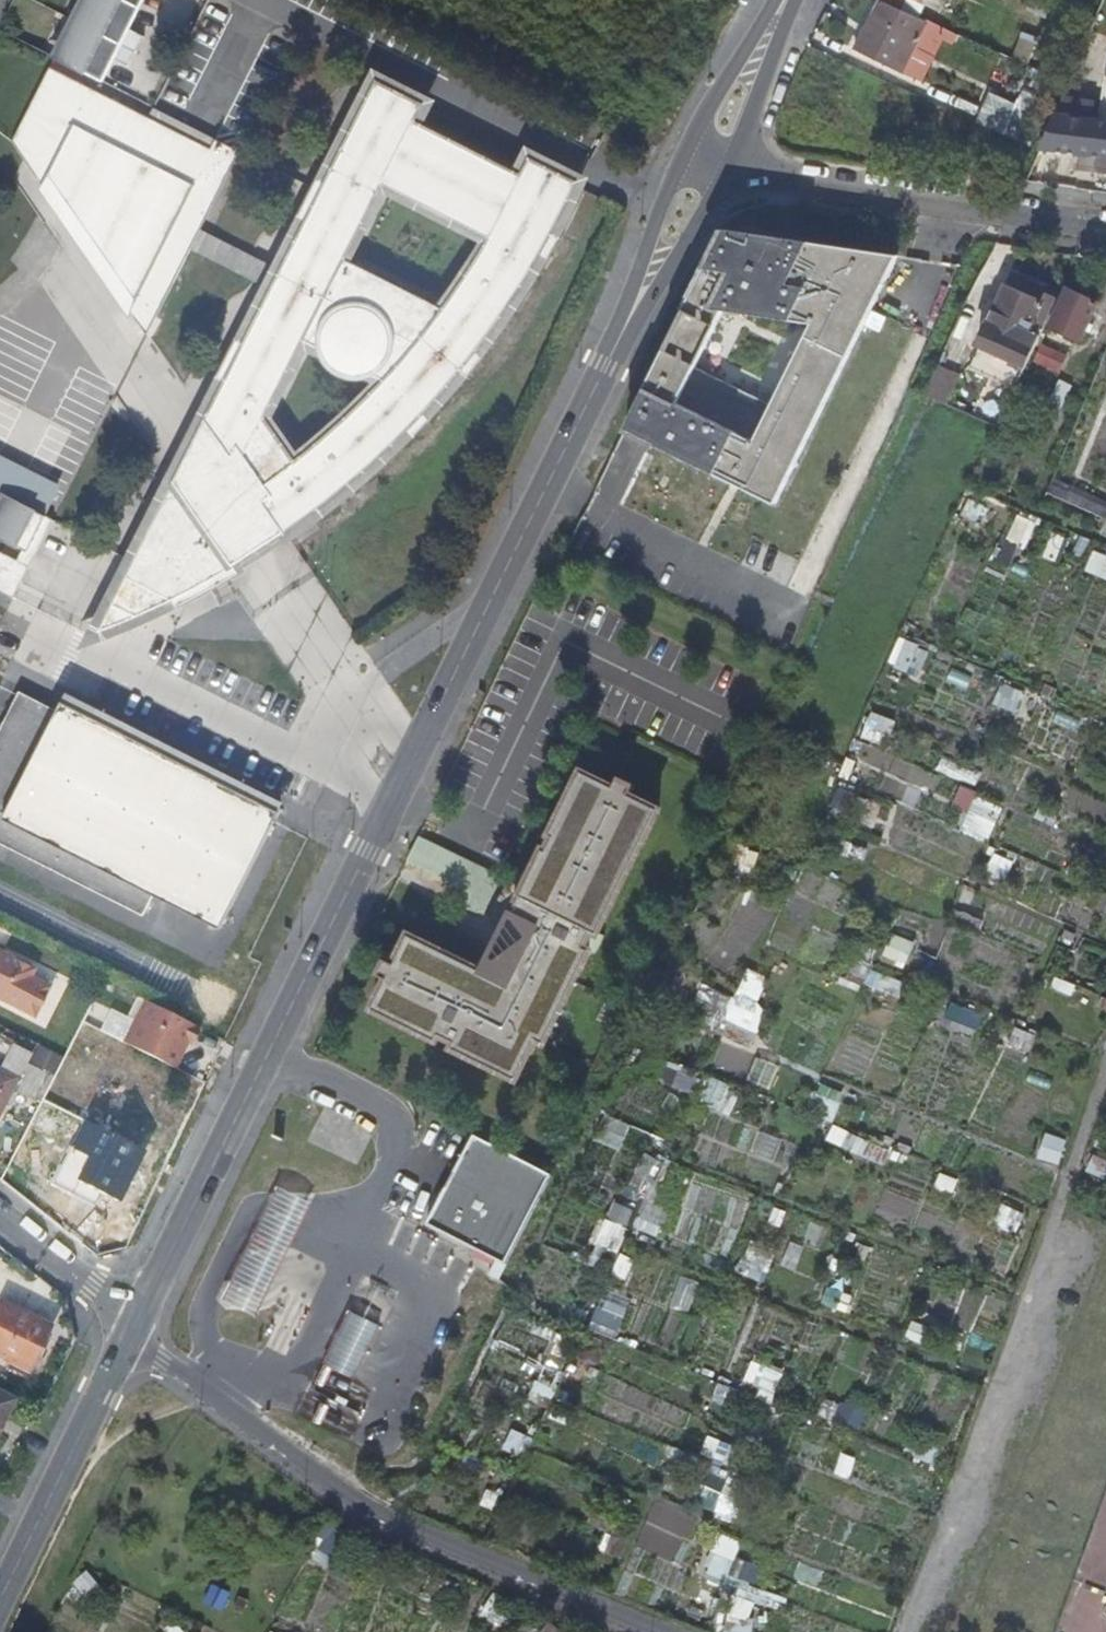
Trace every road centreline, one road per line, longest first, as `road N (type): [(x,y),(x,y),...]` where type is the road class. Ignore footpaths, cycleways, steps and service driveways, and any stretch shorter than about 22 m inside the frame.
road 1 (tertiary): [(135,1327),(699,176)]
road 2 (residential): [(659,1631),(356,1500),(135,1327)]
road 3 (track): [(1105,1077),(907,1631)]
road 4 (residential): [(699,176),(1105,236)]
road 5 (tertiary): [(0,1605),(135,1327)]
road 6 (tertiary): [(699,176),(780,0)]
road 7 (residential): [(0,1213),(135,1327)]

